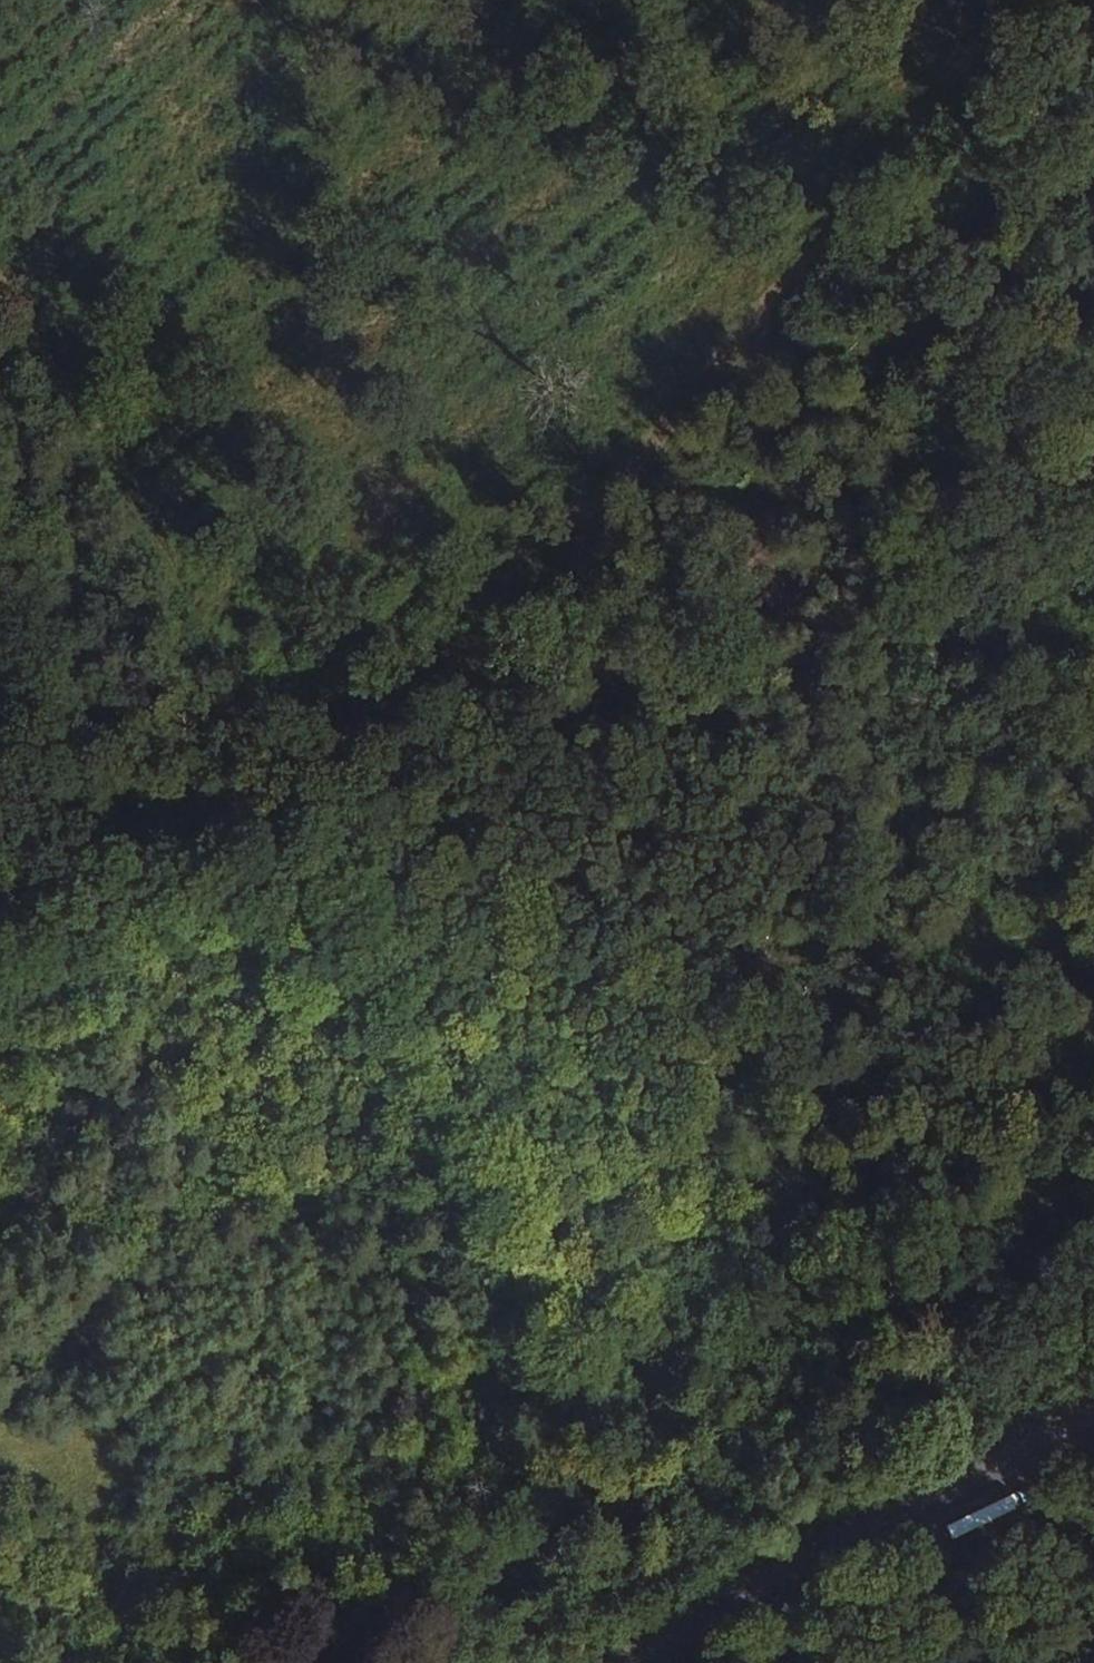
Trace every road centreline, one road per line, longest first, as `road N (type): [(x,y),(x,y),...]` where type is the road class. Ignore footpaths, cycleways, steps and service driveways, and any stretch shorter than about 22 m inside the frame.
road 1 (track): [(0,309),(62,397),(152,485),(176,622),(280,858),(480,679),(517,607),(587,561),(651,468),(957,116),(1023,0)]
road 2 (primary): [(663,1662),(1028,1432),(1093,1402)]

